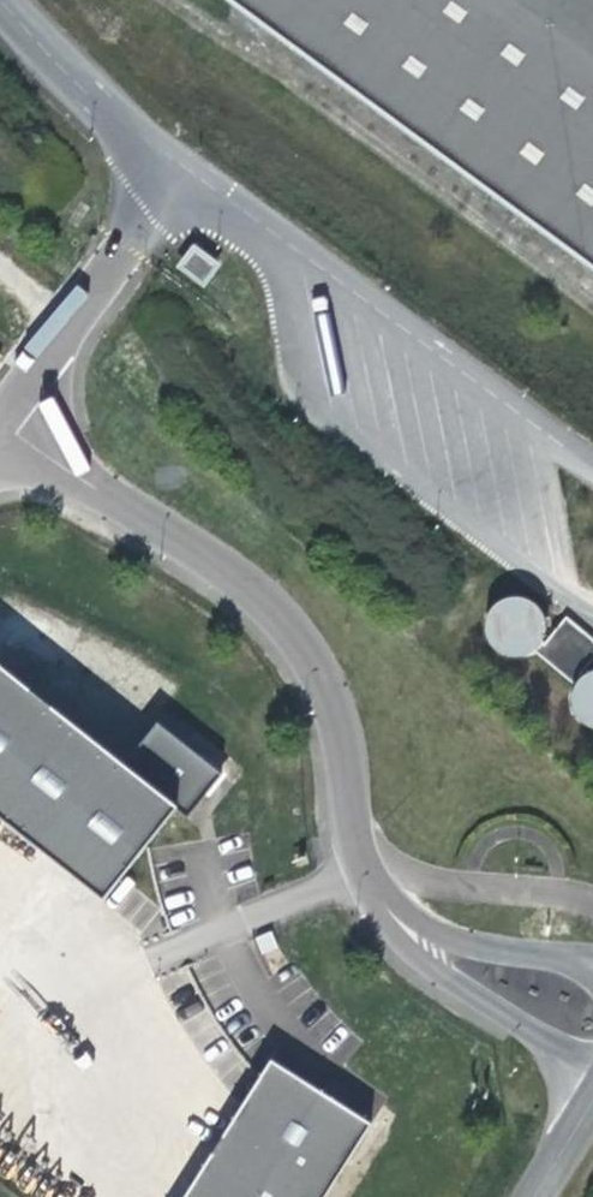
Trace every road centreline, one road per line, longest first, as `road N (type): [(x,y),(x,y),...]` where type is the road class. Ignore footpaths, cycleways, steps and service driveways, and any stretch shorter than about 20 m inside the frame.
road 1 (unclassified): [(419,934),(388,894),(347,816),(319,671),(262,604),(0,419)]
road 2 (unclassified): [(419,934),(441,971),(592,1082)]
road 3 (unclassified): [(121,258),(0,416)]
road 4 (unclassified): [(592,966),(419,934)]

